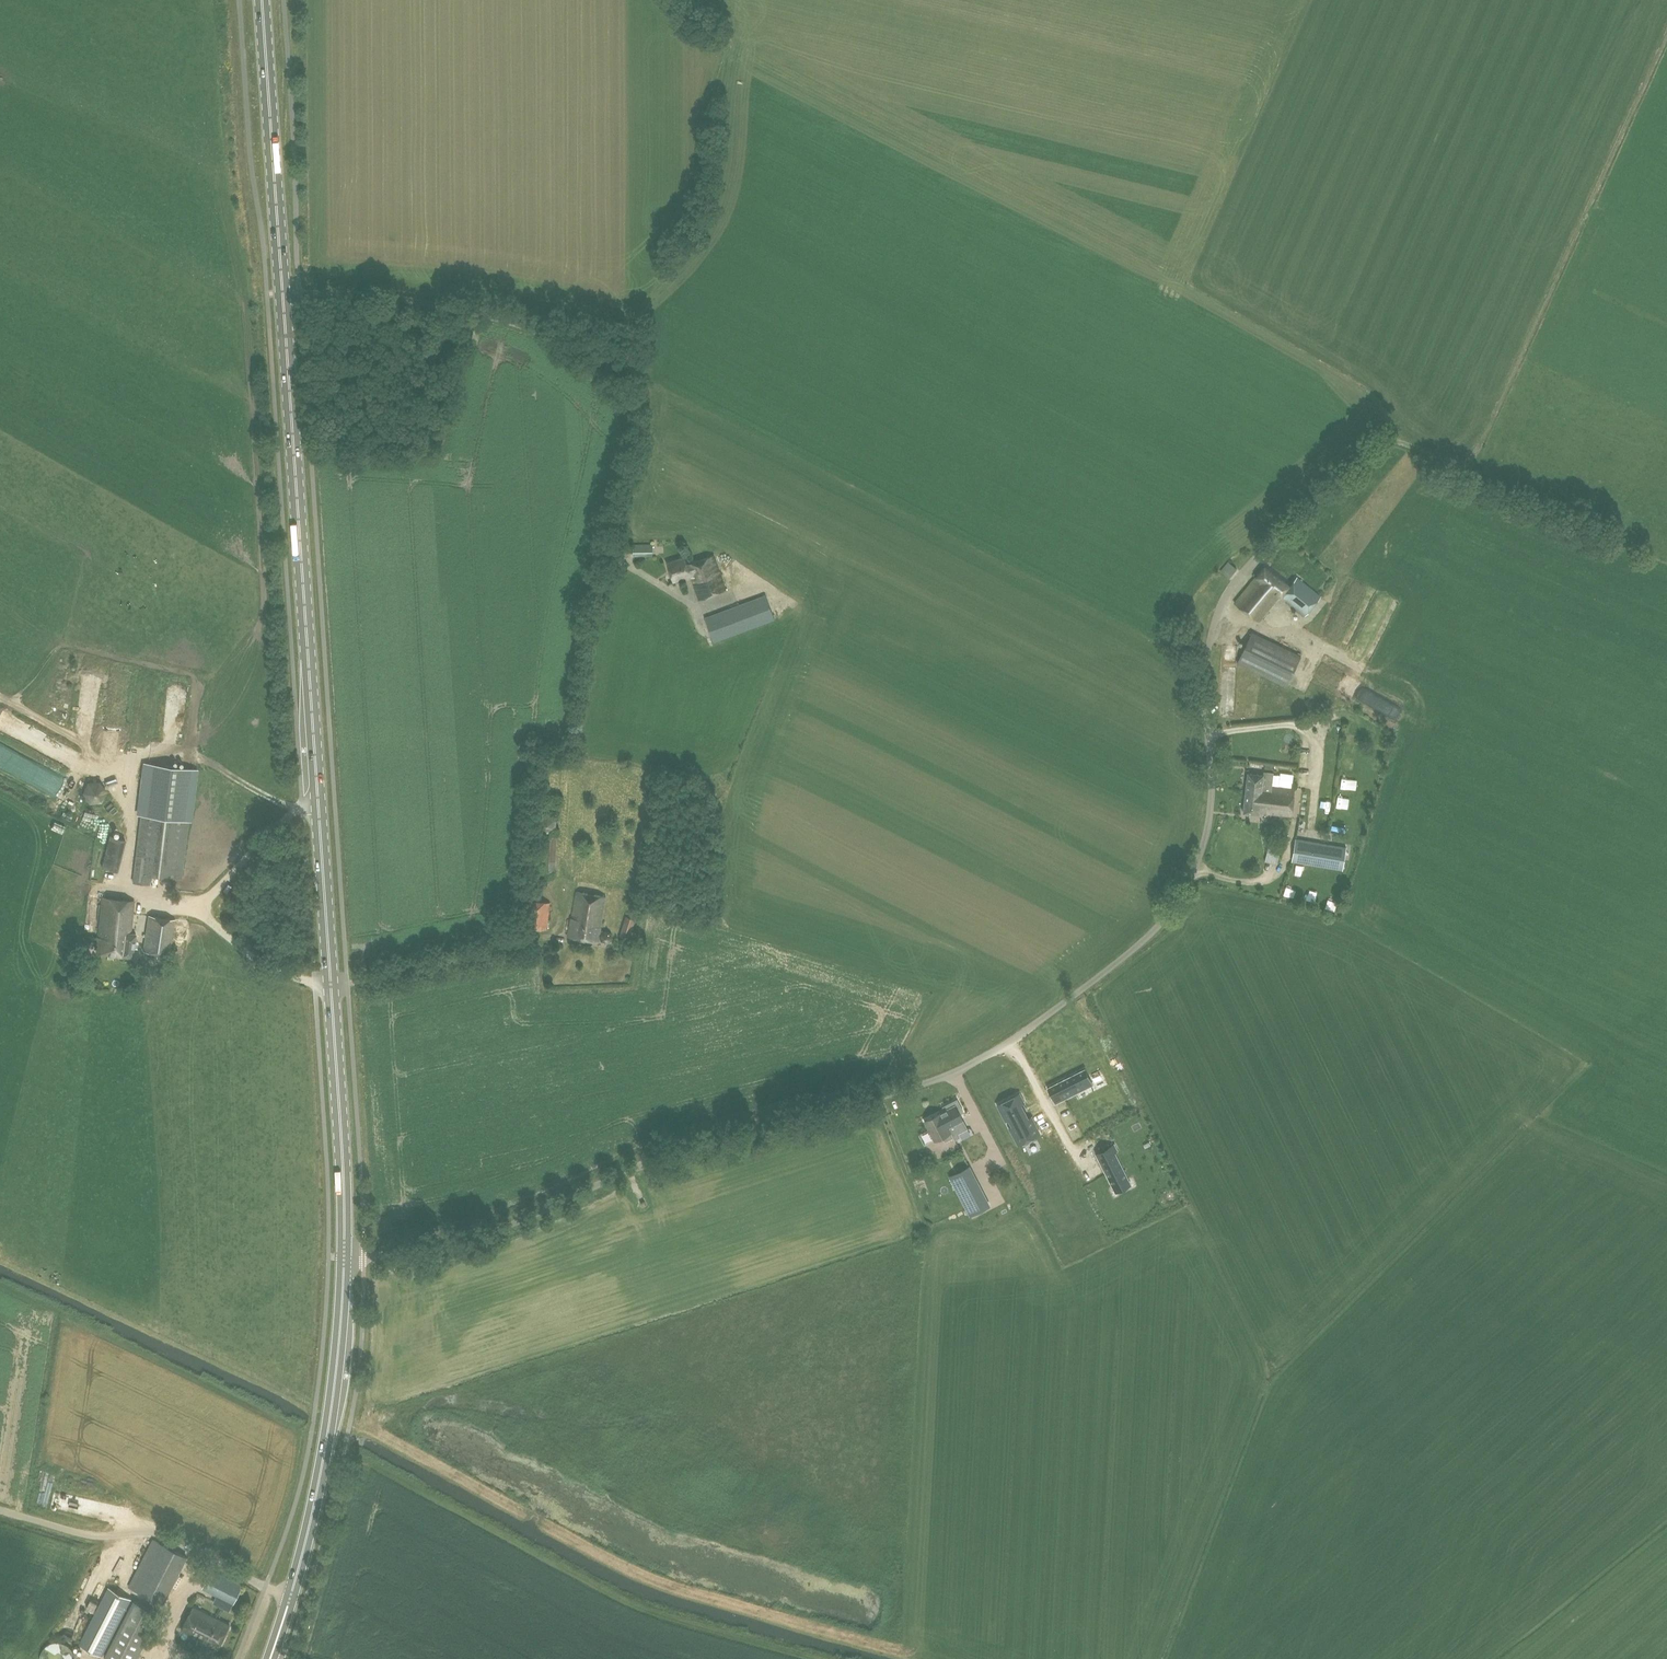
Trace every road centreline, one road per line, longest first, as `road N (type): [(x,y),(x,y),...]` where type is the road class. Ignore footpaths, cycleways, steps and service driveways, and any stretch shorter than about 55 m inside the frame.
road 1 (unclassified): [(347,1258),(441,1250),(493,1233),(643,1165),(930,1082),(1037,1024),(1166,918),(1182,893),(1208,822),(1204,664),(1214,620),(1231,584),(1278,533)]
road 2 (primary): [(347,1258),(263,0)]
road 3 (track): [(1278,533),(1387,438),(1461,456),(1478,446),(1666,34)]
road 4 (primary): [(291,1595),(333,1410),(347,1258)]
road 5 (unclassified): [(291,1595),(162,1533),(80,1534),(0,1510)]
road 6 (track): [(1209,741),(1227,731),(1292,724),(1315,732),(1312,827)]
road 7 (track): [(0,690),(89,743),(141,799)]

